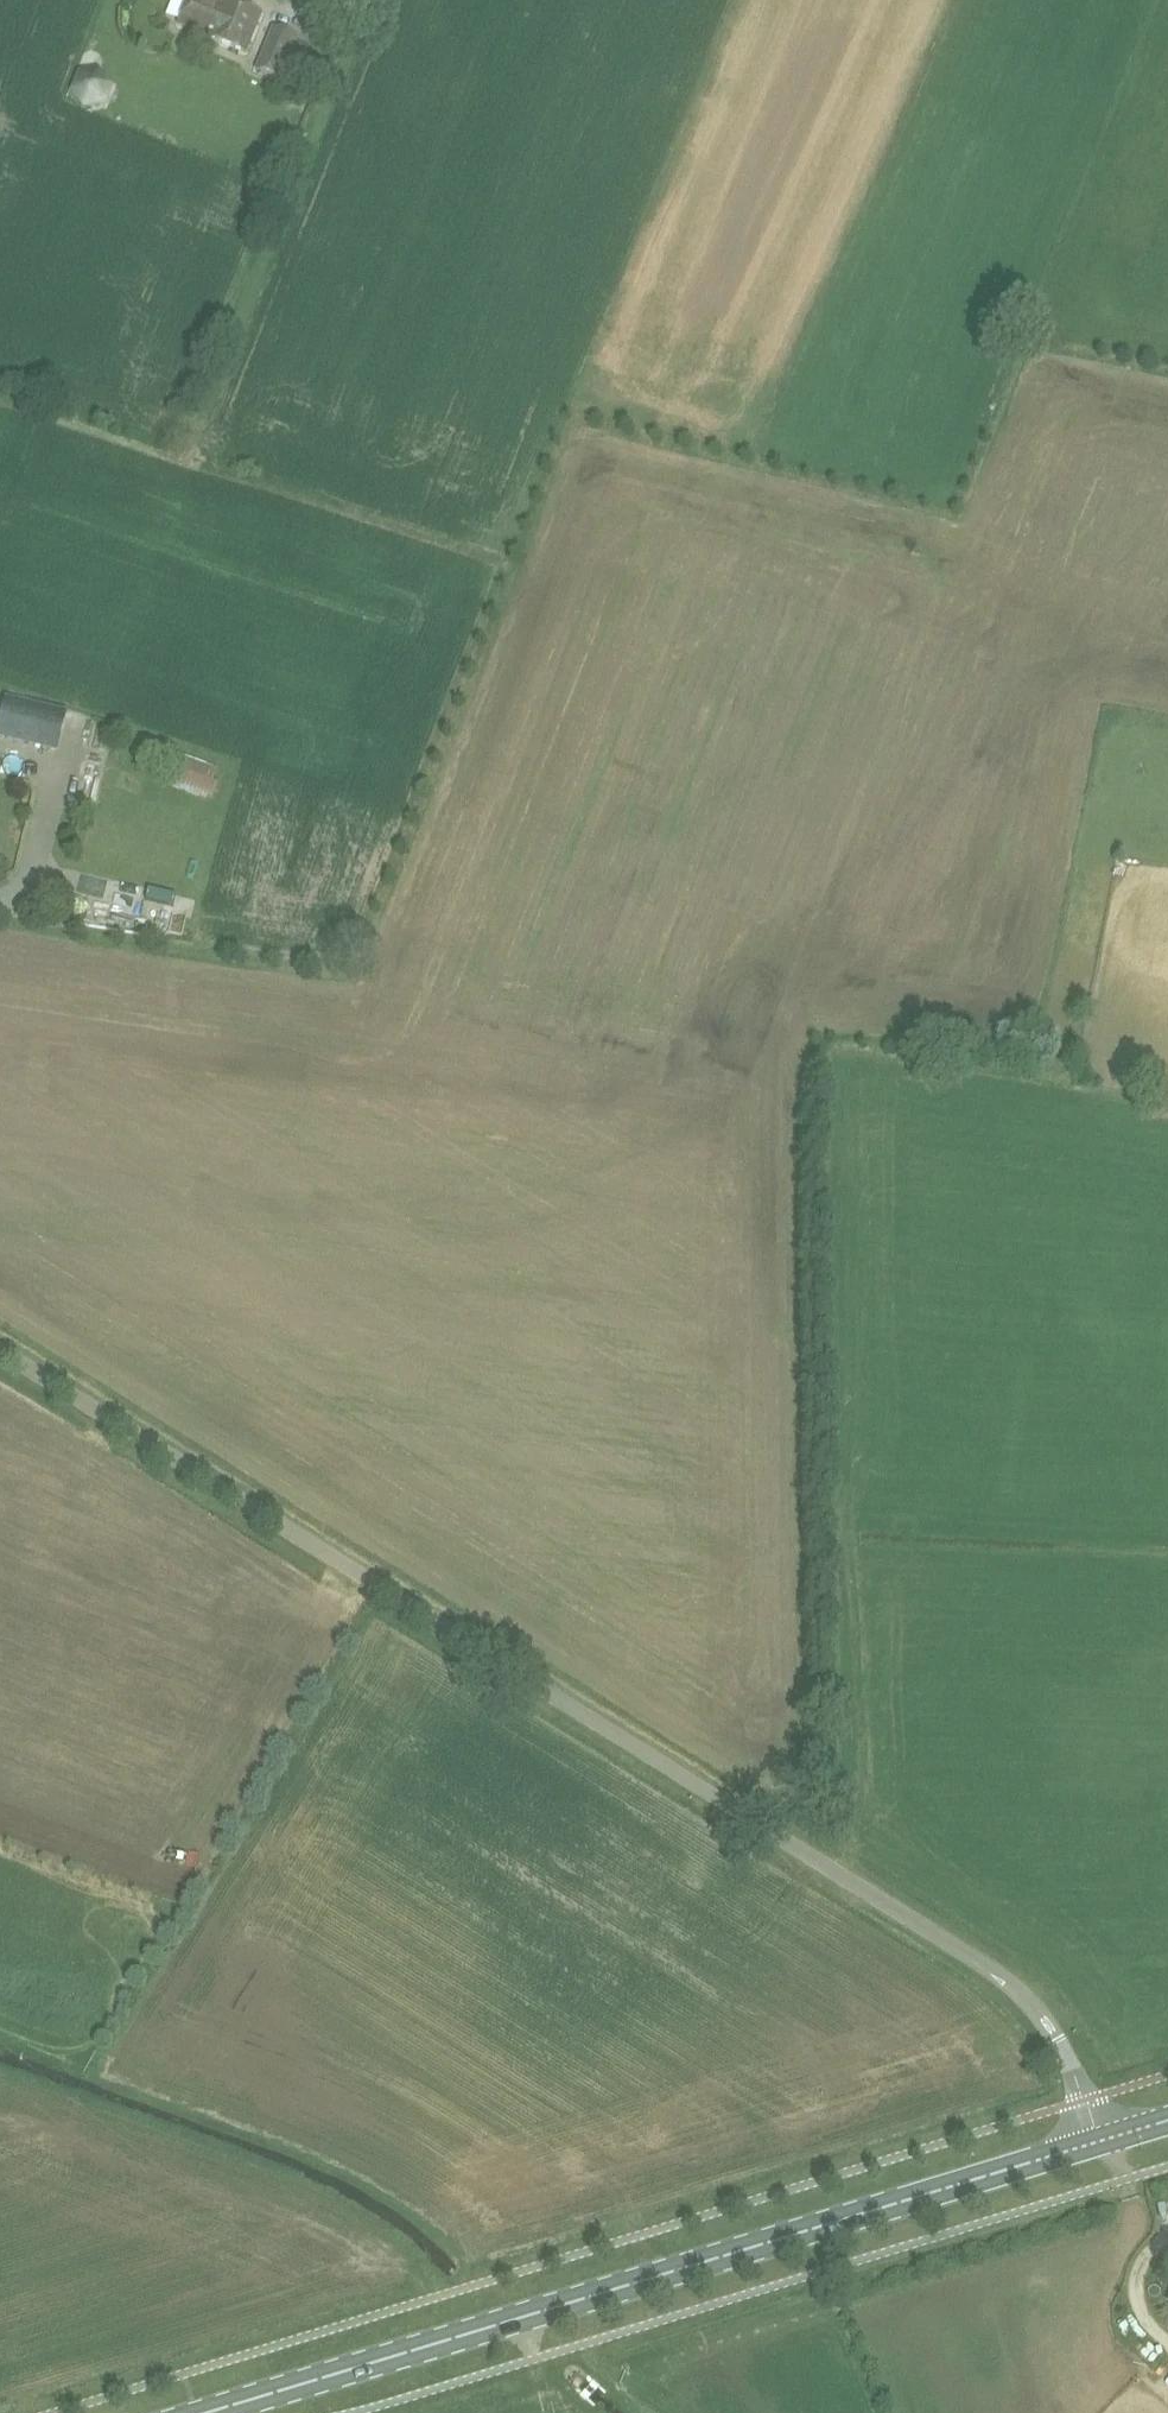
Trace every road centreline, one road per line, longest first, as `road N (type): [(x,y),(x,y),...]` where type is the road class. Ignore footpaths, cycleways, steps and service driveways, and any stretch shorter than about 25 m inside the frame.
road 1 (unclassified): [(1099,2141),(1058,2039),(1002,1977),(0,1350)]
road 2 (secondary): [(204,2412),(1099,2141)]

